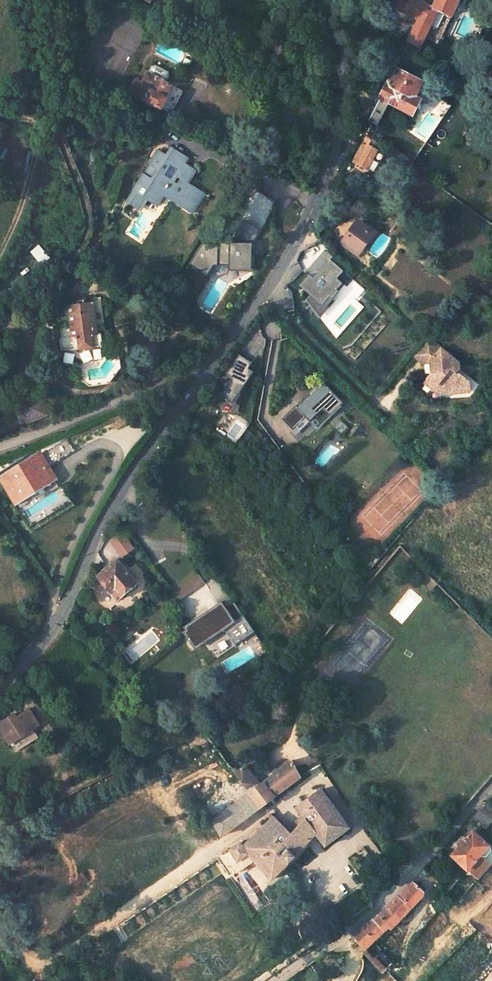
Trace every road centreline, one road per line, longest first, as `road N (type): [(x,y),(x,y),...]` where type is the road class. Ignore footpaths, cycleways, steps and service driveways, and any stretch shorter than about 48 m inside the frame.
road 1 (tertiary): [(312,0),(337,85),(327,174),(284,262),(210,368)]
road 2 (tertiary): [(210,368),(134,472),(50,632),(0,691)]
road 3 (residential): [(273,980),(373,912),(491,785)]
road 4 (track): [(160,746),(262,697),(367,579)]
road 5 (residential): [(0,446),(198,366),(210,368)]
road 6 (track): [(0,256),(26,194),(35,123),(14,122),(0,148)]
road 7 (track): [(0,822),(160,746)]

